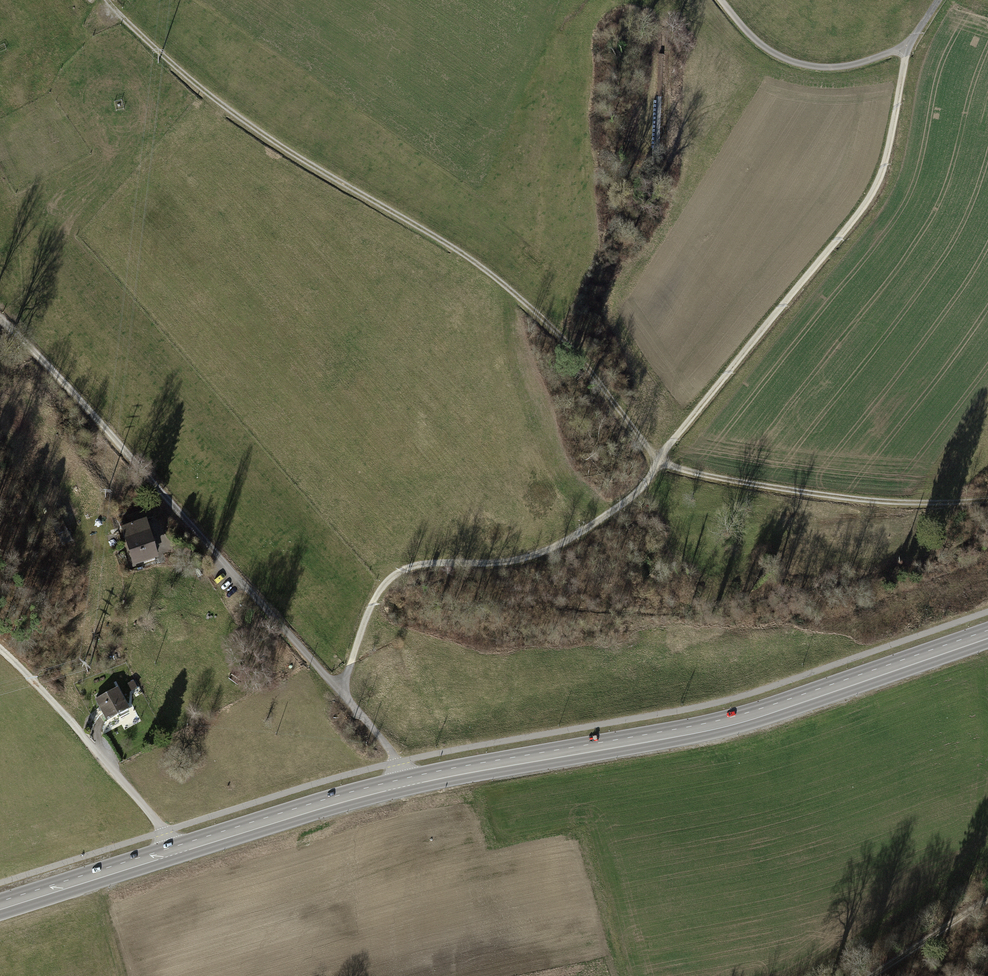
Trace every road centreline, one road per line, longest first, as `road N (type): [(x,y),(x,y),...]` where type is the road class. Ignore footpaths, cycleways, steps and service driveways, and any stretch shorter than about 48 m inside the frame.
road 1 (track): [(987,499),(865,500),(658,461),(561,336),(495,277),(262,134),(181,71),(108,0)]
road 2 (tertiary): [(0,906),(351,796),(736,720),(987,634)]
road 3 (track): [(340,691),(372,604),(393,576),(417,564),(504,562),(560,545),(650,477),(878,185),(907,48)]
road 4 (track): [(408,782),(340,691),(0,321)]
road 5 (track): [(0,650),(141,802),(172,851)]
road 6 (track): [(873,975),(987,900)]

